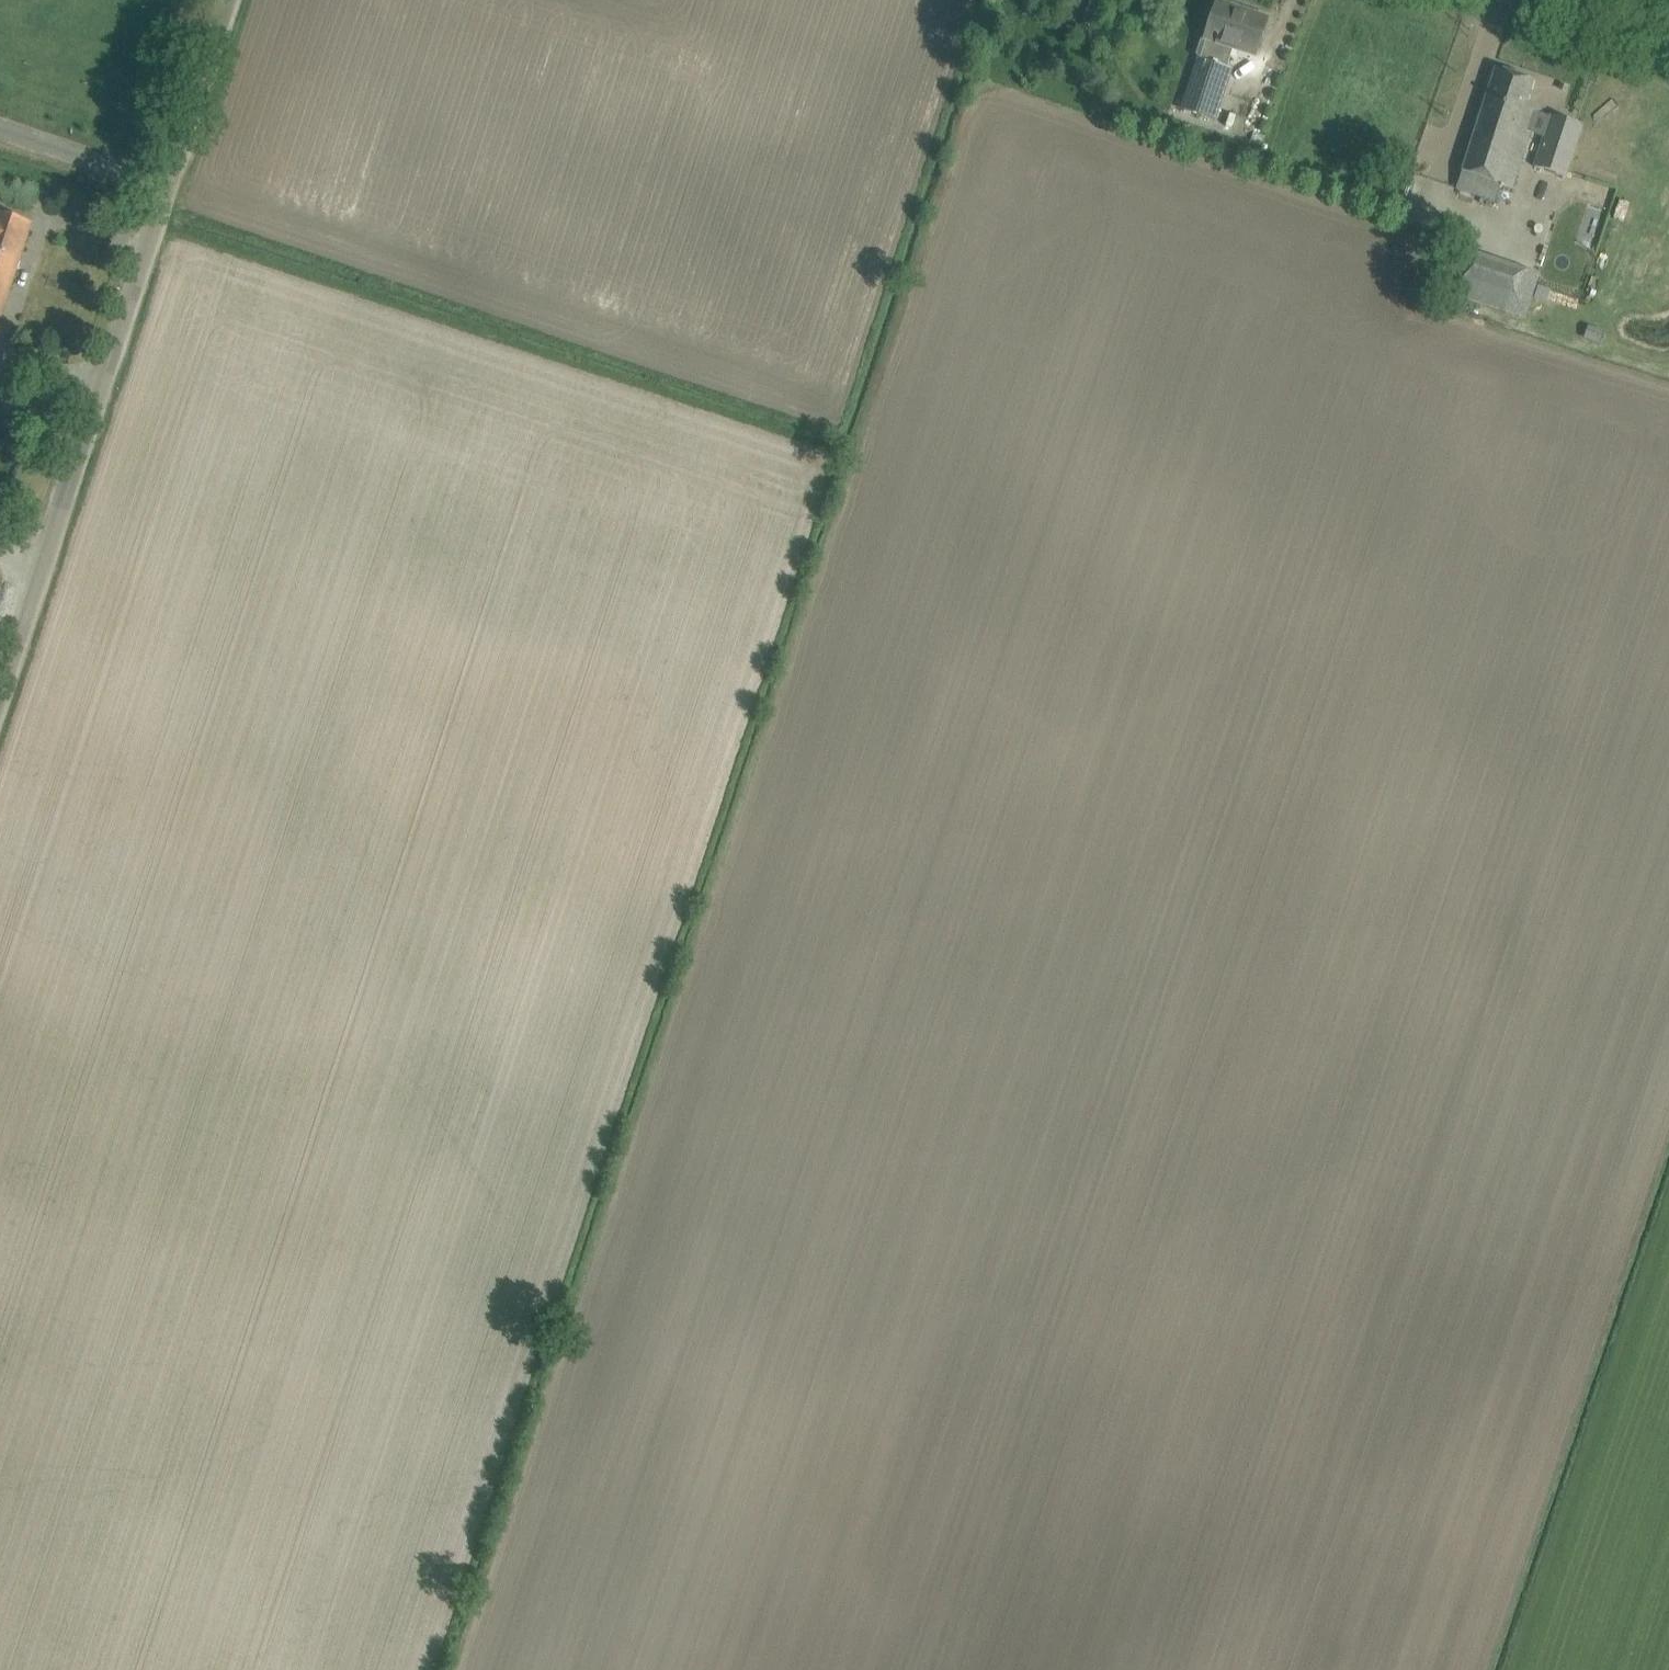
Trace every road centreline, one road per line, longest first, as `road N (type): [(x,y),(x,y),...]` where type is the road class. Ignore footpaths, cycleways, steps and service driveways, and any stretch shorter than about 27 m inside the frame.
road 1 (tertiary): [(0,692),(227,0)]
road 2 (tertiary): [(1668,40),(1552,0)]

